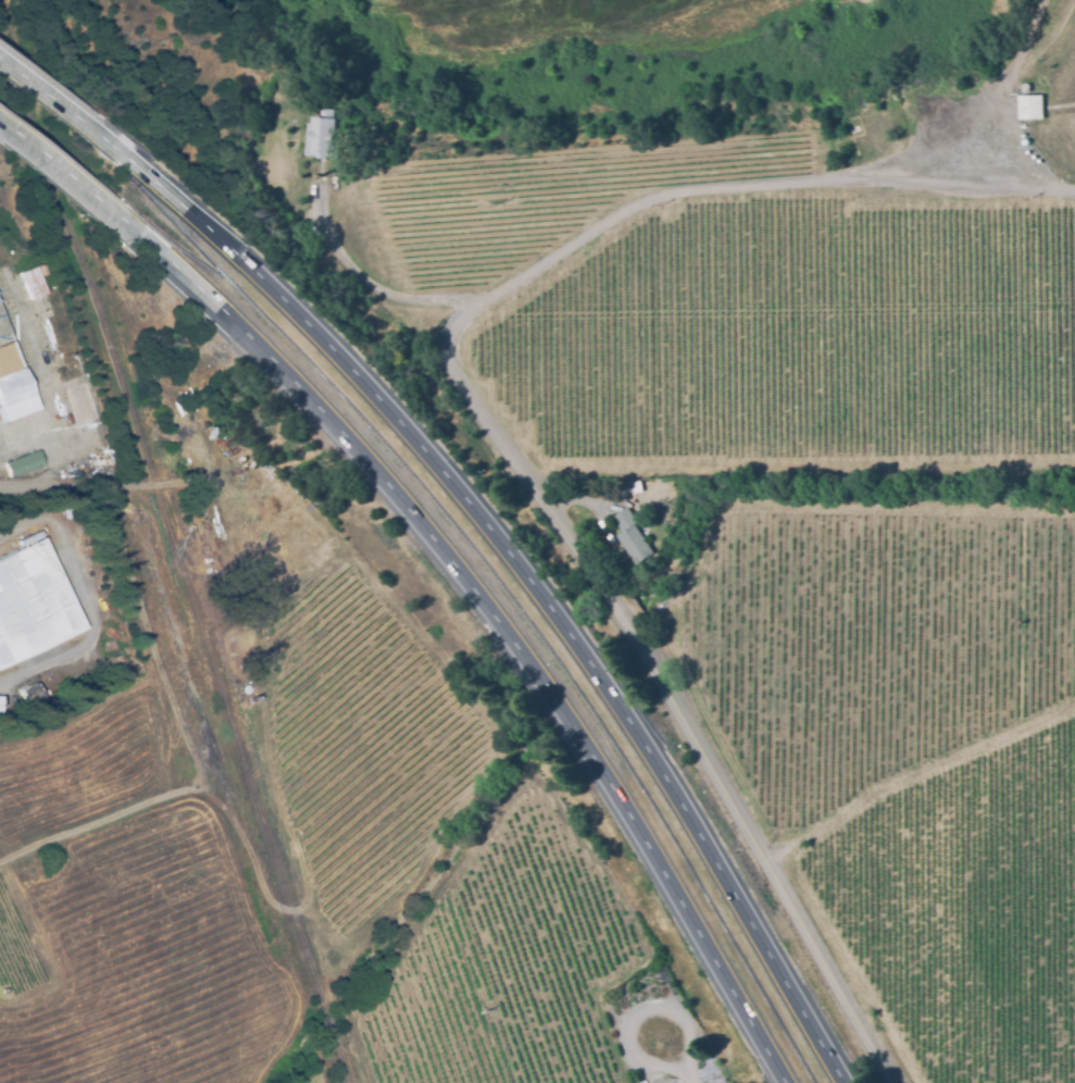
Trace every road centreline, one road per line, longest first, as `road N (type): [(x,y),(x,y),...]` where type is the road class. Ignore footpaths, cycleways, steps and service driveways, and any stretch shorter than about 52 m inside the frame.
road 1 (motorway): [(842,1082),(670,784),(500,540),(325,337),(134,159)]
road 2 (motorway): [(143,234),(282,364),(409,506),(522,651),(630,817),(785,1082)]
road 3 (residential): [(891,1082),(630,632),(451,373)]
road 4 (residential): [(451,373),(446,346),(454,326),(657,200),(854,179),(1074,196)]
road 5 (motorway): [(0,119),(143,234)]
road 6 (residential): [(0,489),(183,486)]
road 7 (motorway): [(134,159),(0,56)]

